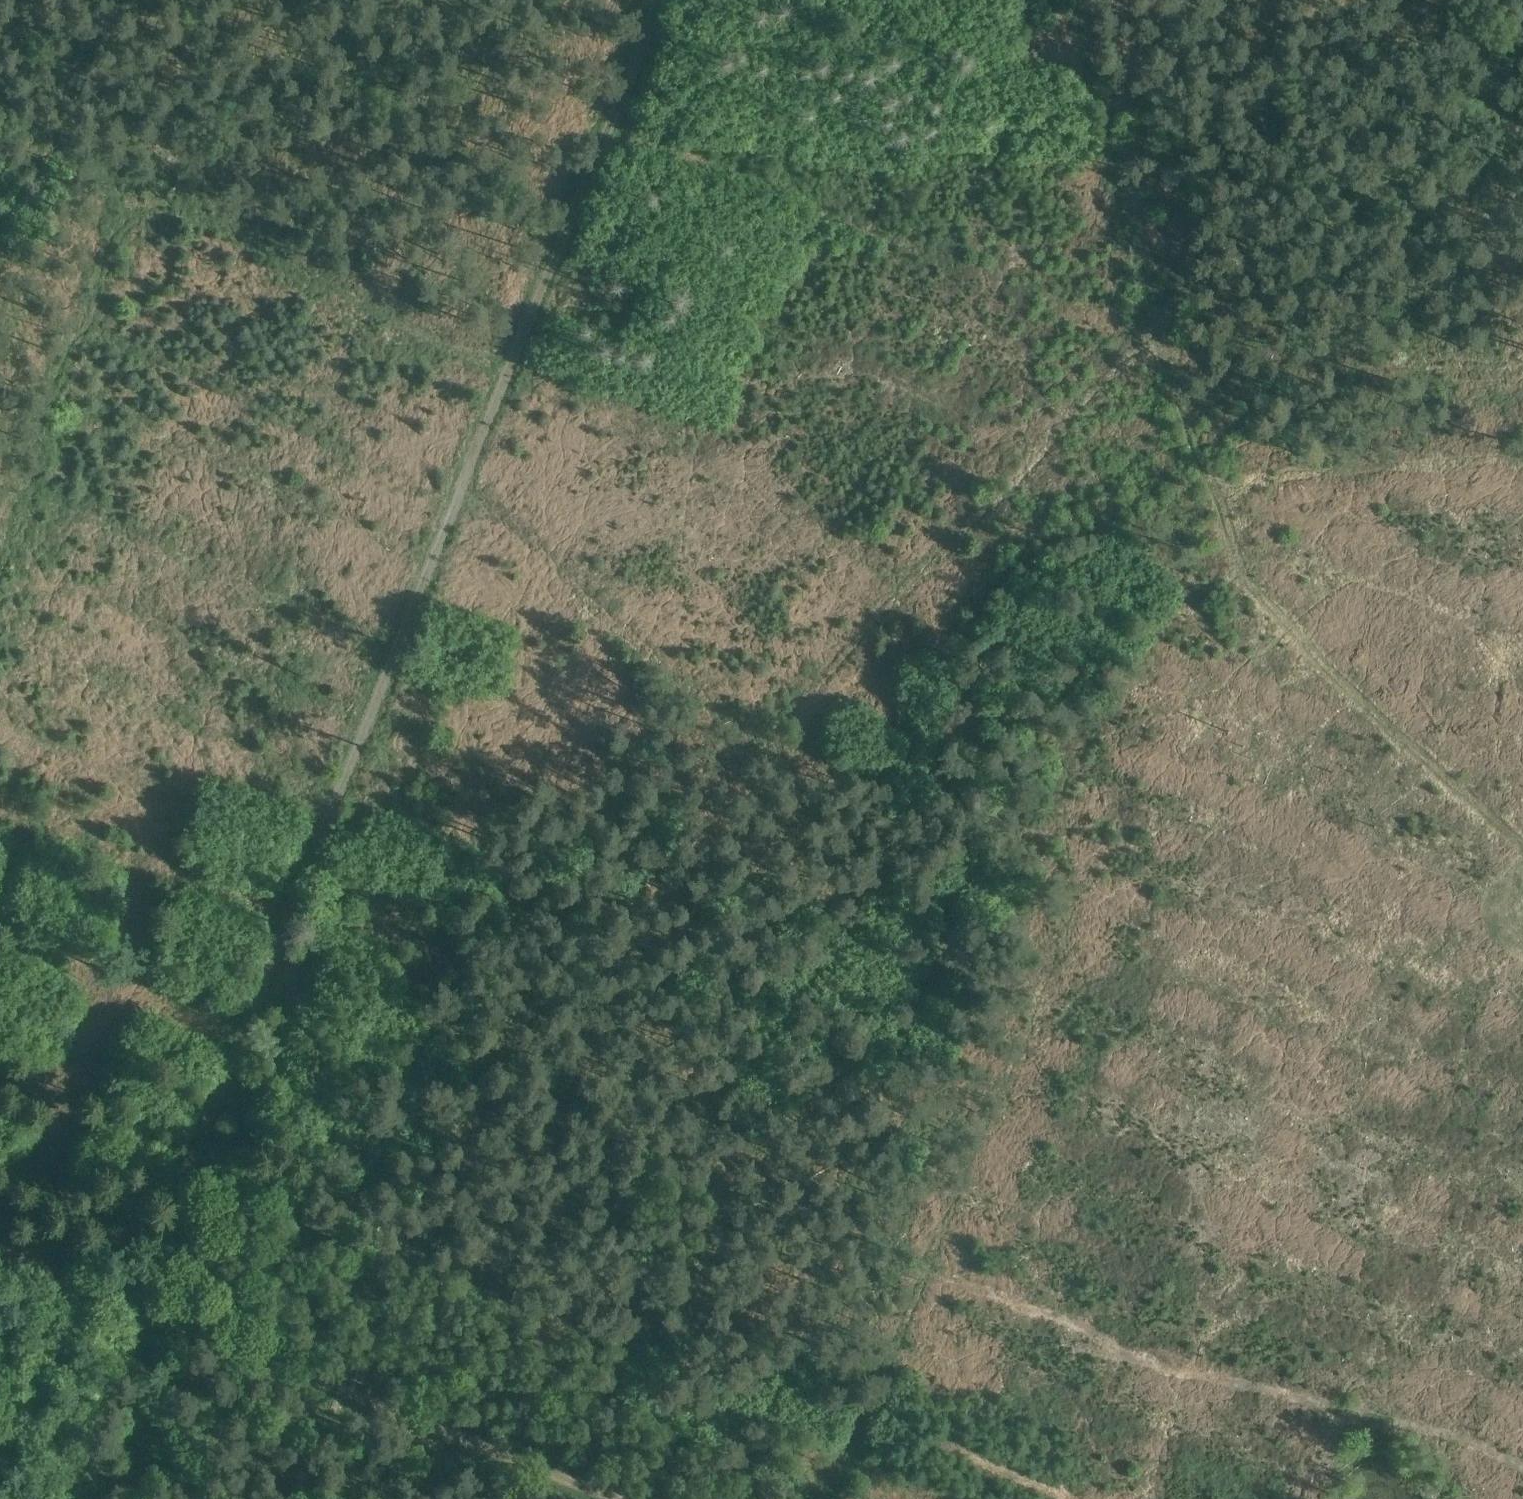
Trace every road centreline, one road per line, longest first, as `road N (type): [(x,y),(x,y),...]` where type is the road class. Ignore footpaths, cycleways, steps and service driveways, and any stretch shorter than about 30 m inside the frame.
road 1 (track): [(124,1299),(611,1498)]
road 2 (track): [(1058,0),(1088,87),(1149,194),(1172,334),(1201,413)]
road 3 (track): [(124,1299),(221,1069)]
road 4 (track): [(221,1069),(403,1155)]
road 5 (track): [(0,1248),(124,1299)]

